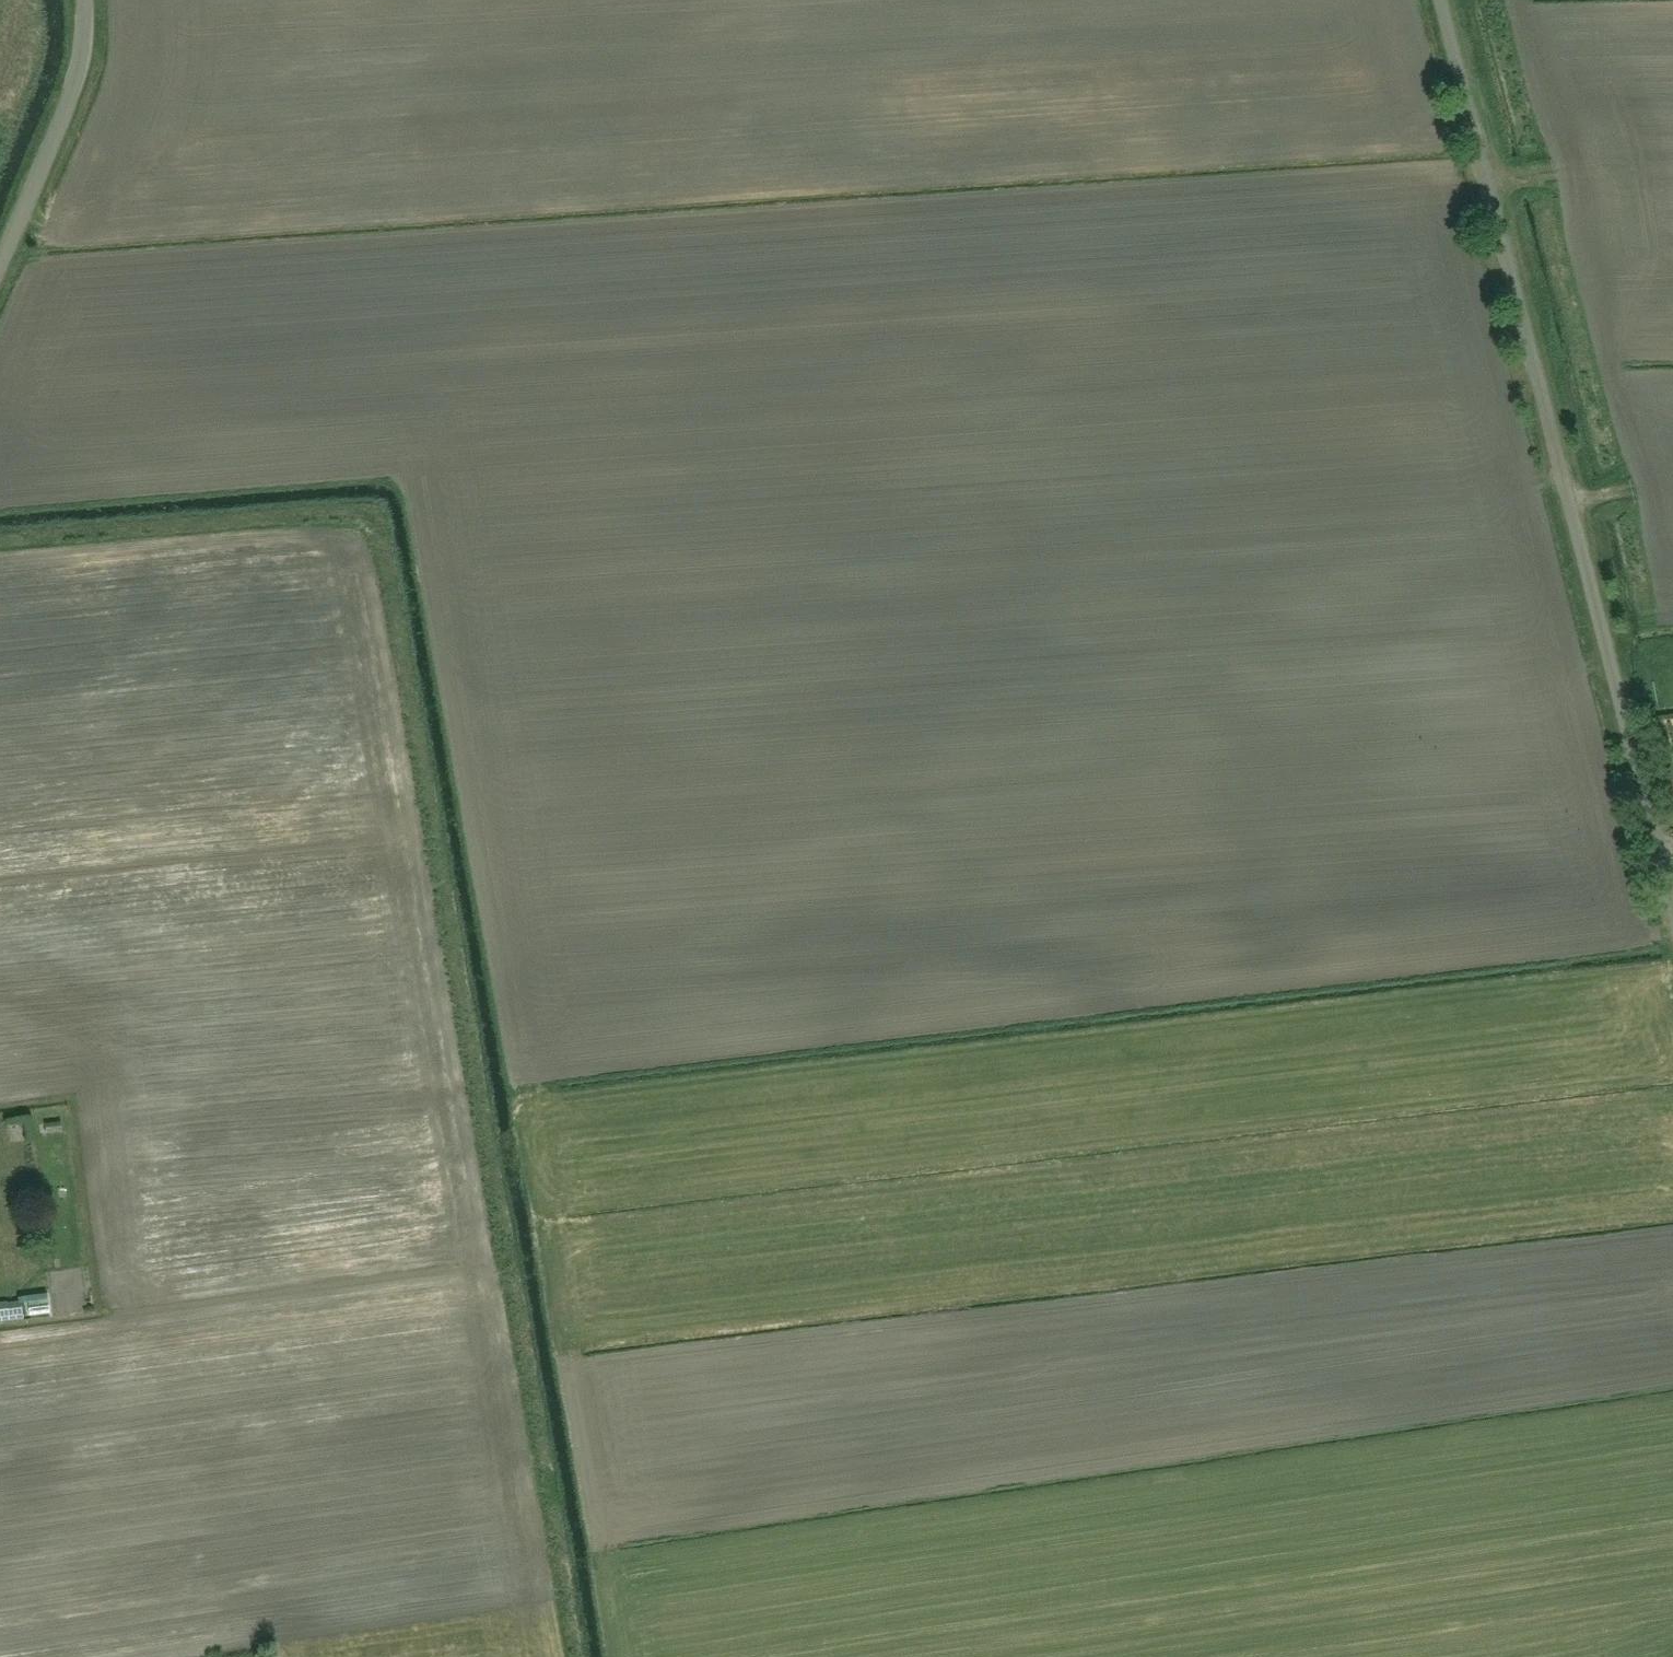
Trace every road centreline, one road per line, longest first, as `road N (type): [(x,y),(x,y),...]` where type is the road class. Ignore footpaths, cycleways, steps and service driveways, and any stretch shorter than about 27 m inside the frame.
road 1 (unclassified): [(1672,899),(1443,0)]
road 2 (unclassified): [(0,265),(80,78),(86,0)]

